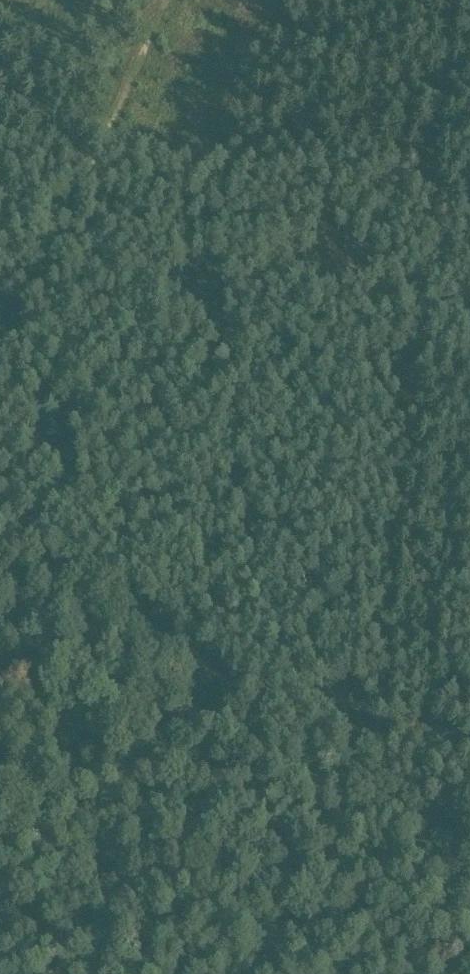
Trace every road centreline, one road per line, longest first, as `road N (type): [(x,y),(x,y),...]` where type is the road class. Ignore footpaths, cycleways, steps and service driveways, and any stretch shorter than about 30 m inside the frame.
road 1 (track): [(0,348),(166,0)]

